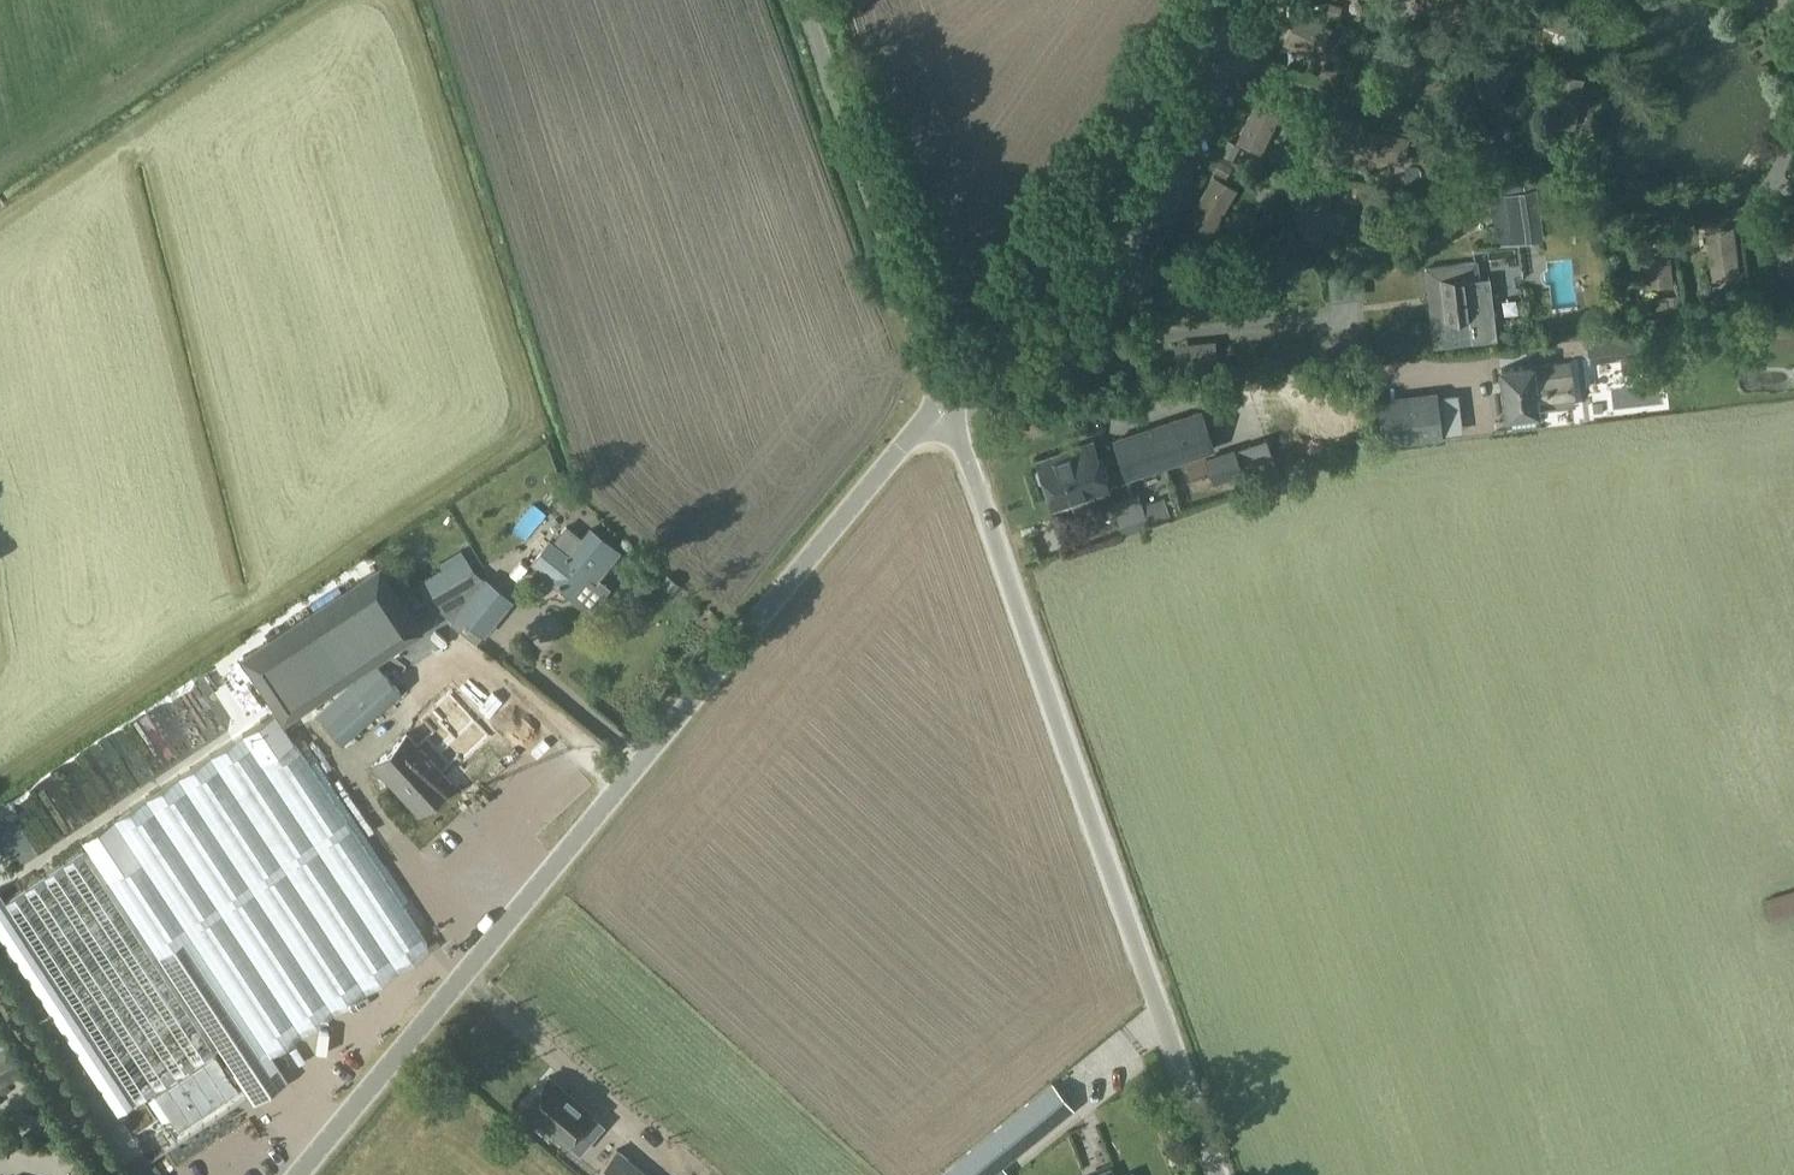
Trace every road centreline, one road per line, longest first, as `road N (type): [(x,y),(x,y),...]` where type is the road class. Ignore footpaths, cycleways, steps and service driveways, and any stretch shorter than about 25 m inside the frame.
road 1 (unclassified): [(944,398),(298,1174)]
road 2 (unclassified): [(1219,1174),(944,398)]
road 3 (unclassified): [(944,398),(1219,0)]
road 4 (unclassified): [(944,398),(803,0)]

